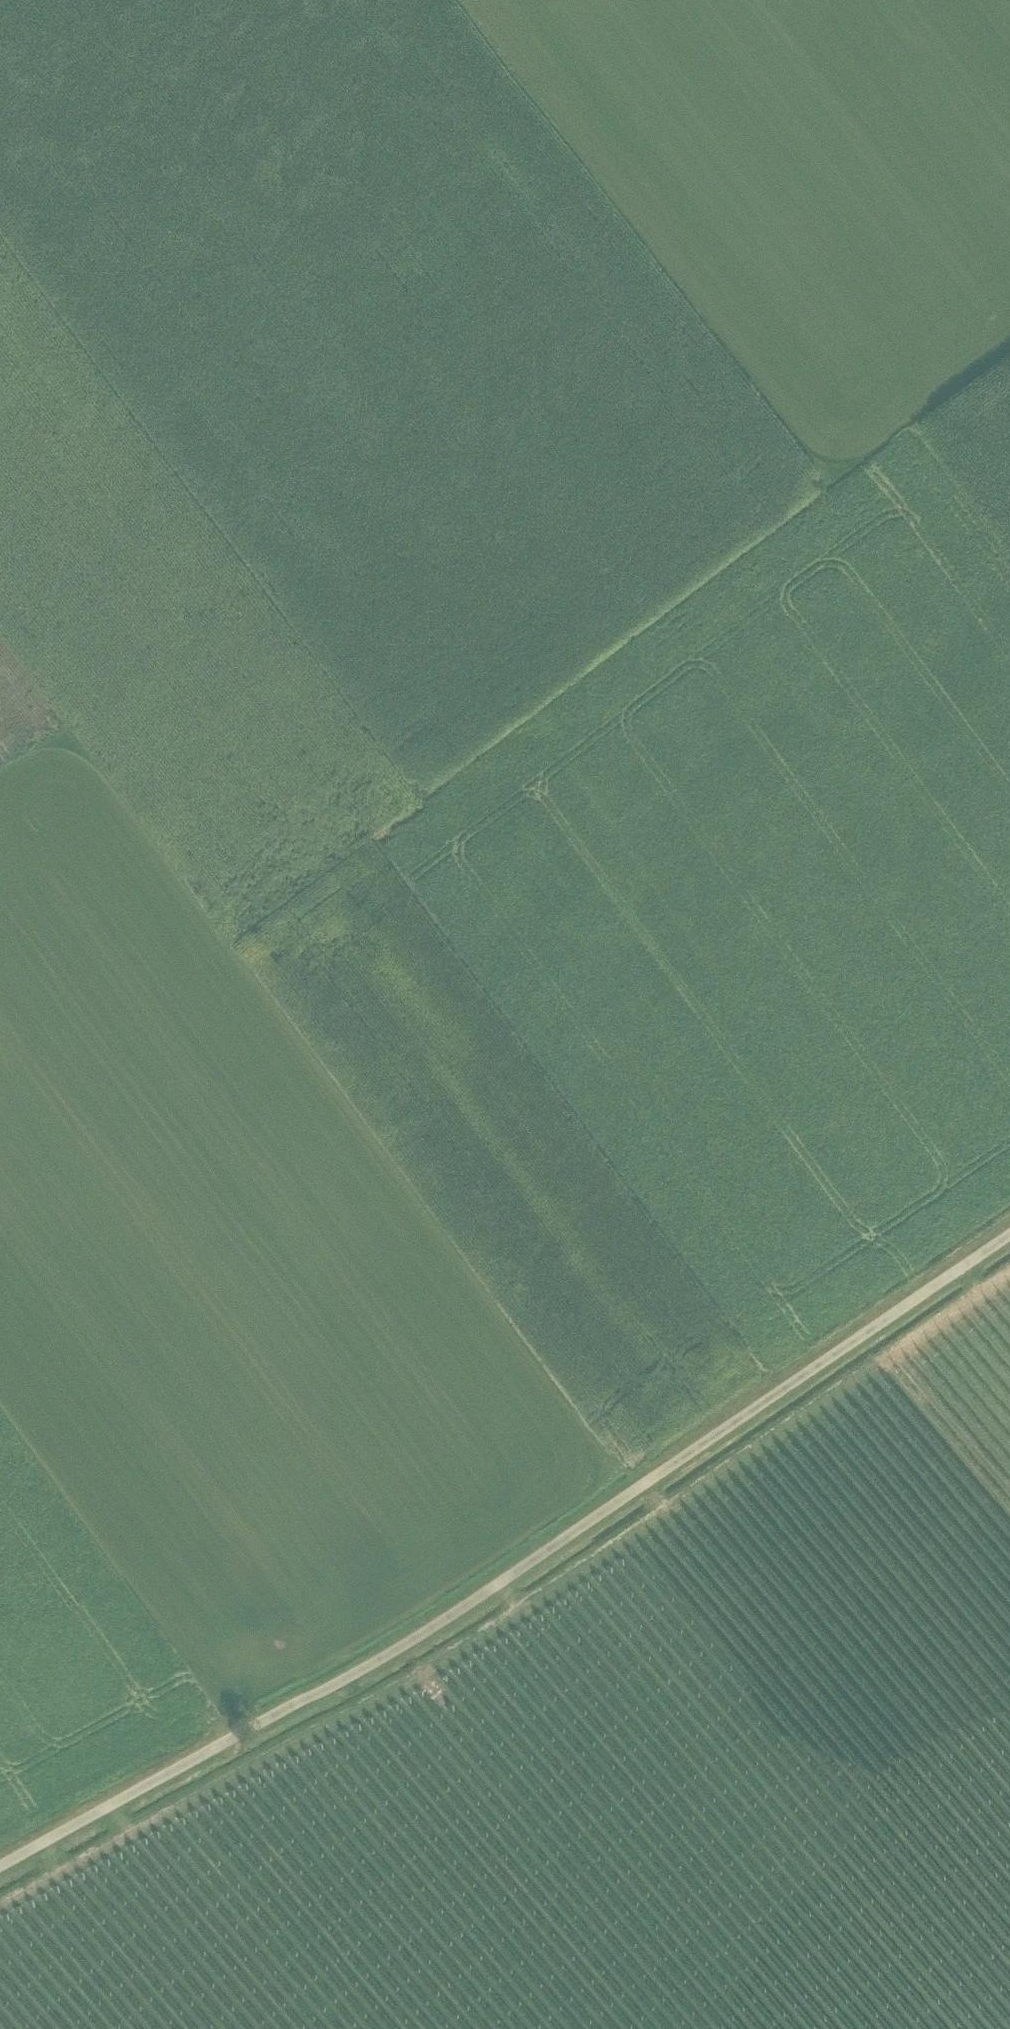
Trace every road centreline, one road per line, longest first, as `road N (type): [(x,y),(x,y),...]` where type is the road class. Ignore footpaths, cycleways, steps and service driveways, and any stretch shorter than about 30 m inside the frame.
road 1 (unclassified): [(0,1865),(295,1704),(1009,1233)]

